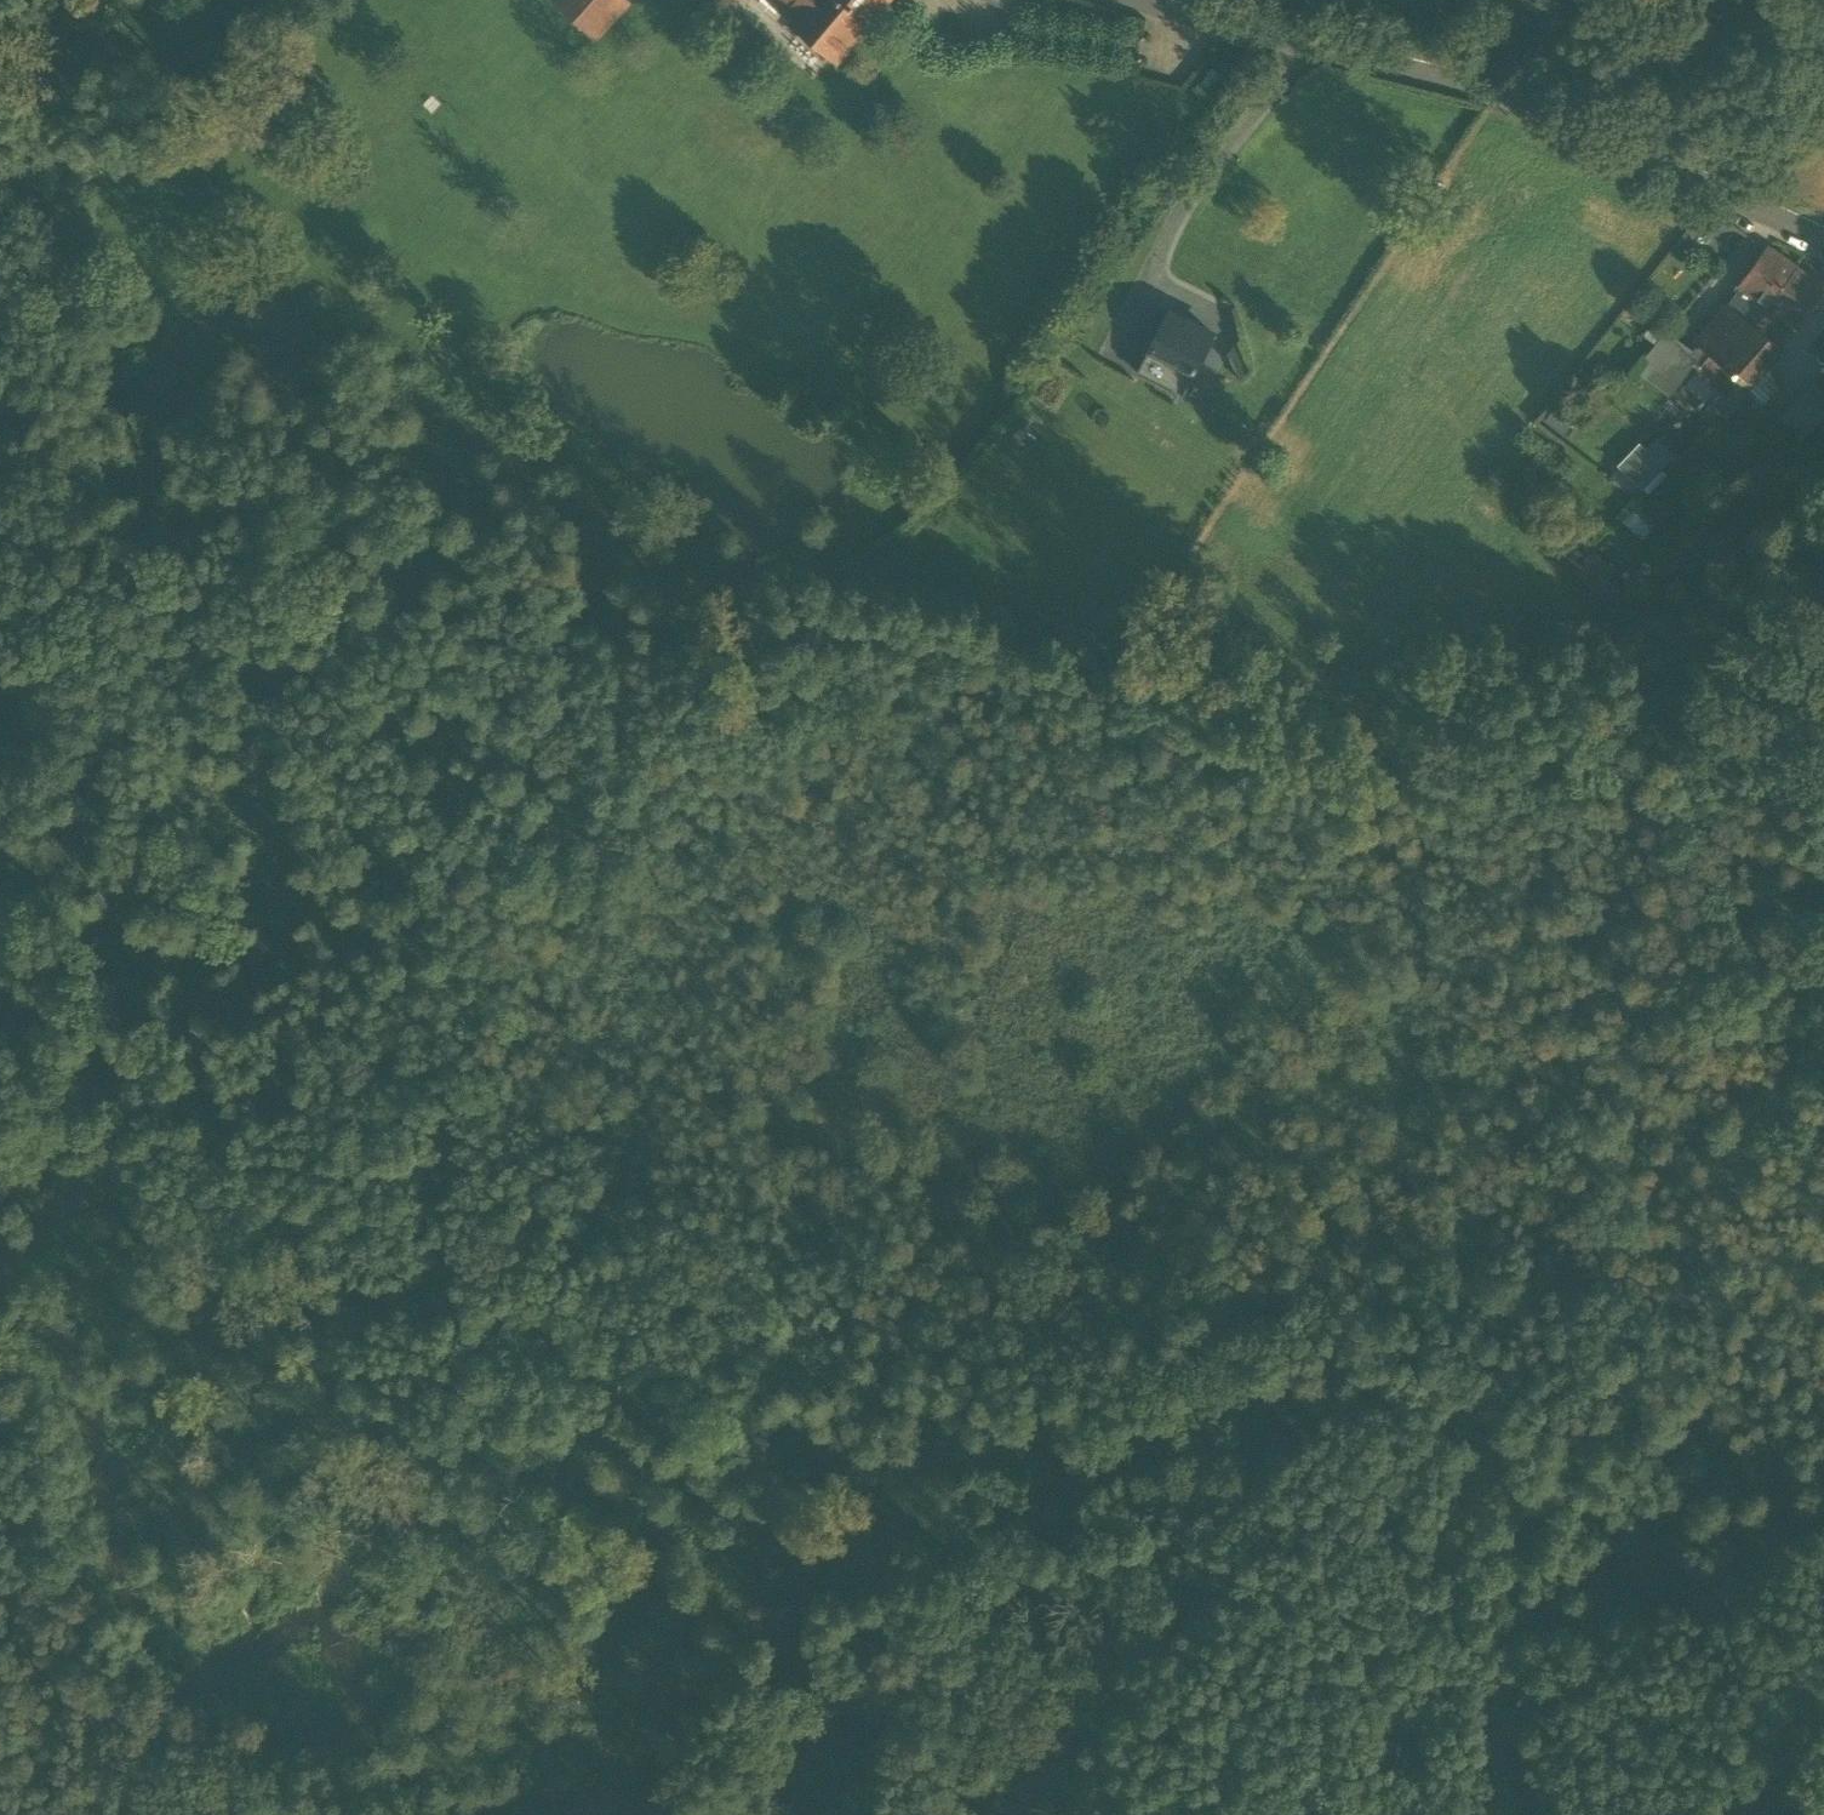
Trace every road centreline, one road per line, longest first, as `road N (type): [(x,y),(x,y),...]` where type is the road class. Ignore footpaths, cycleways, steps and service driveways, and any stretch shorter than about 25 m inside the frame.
road 1 (tertiary): [(1823,253),(1500,100),(1149,0)]
road 2 (track): [(1500,100),(1640,0)]
road 3 (track): [(1823,573),(1700,688)]

